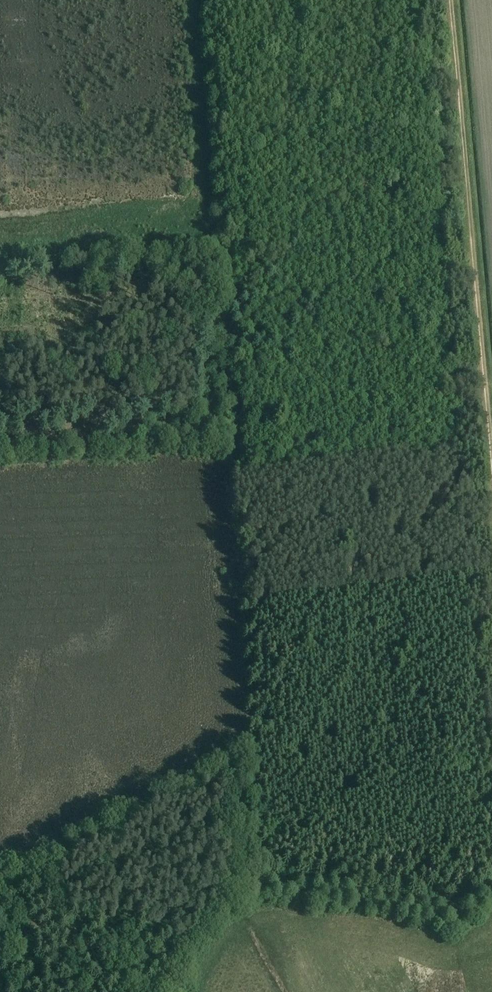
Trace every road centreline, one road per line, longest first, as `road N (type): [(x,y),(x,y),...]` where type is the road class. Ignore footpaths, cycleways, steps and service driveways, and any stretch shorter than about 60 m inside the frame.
road 1 (track): [(451,0),(491,458)]
road 2 (track): [(491,882),(442,903),(296,878),(250,885),(191,931),(148,991)]

